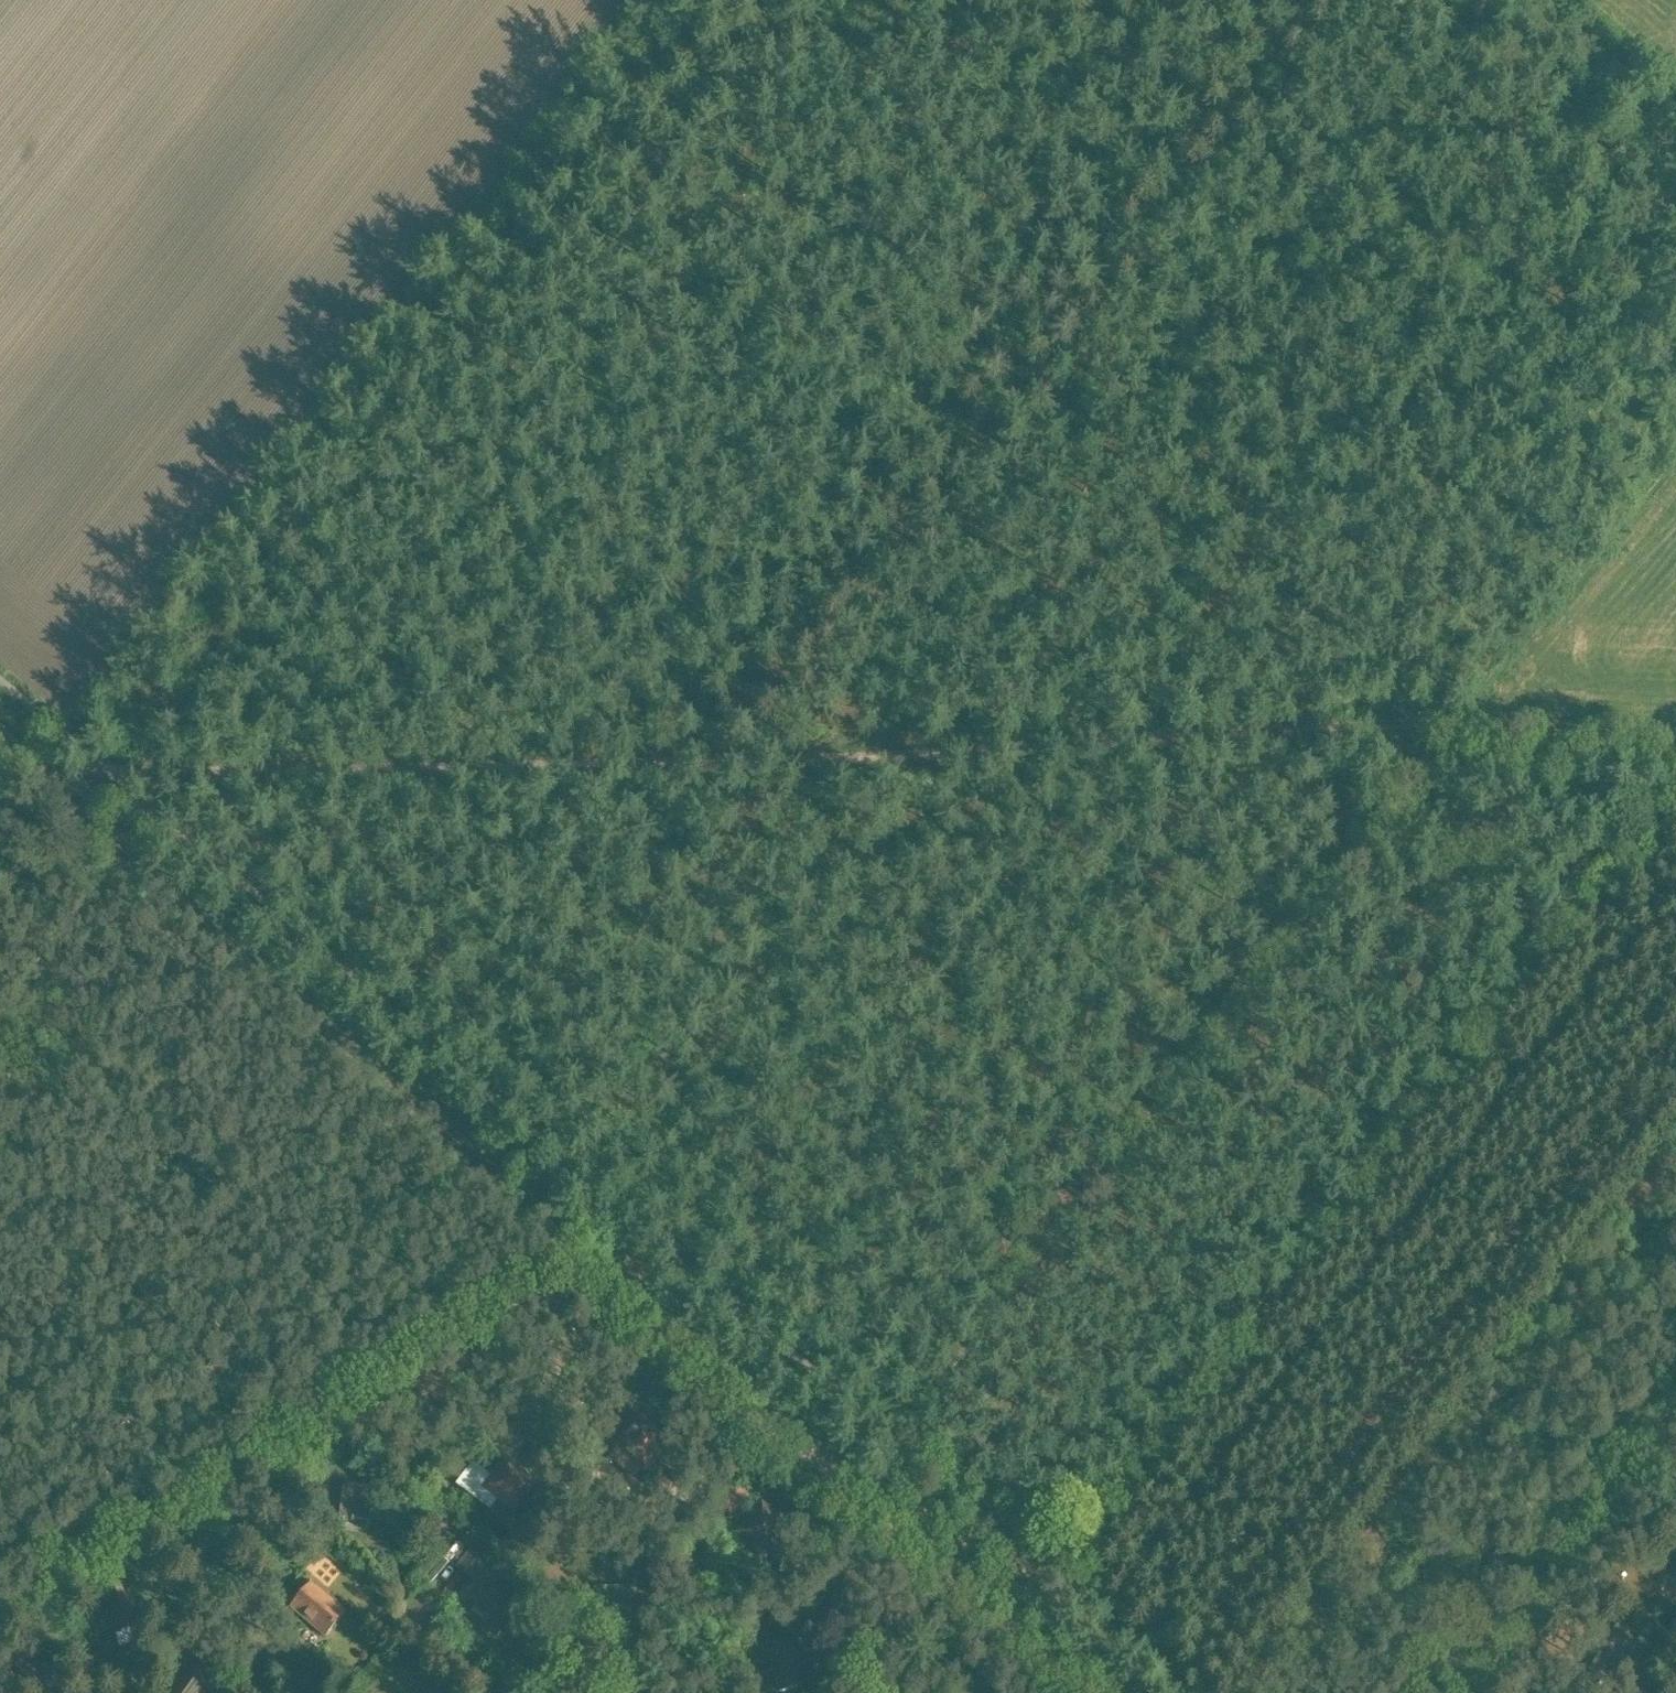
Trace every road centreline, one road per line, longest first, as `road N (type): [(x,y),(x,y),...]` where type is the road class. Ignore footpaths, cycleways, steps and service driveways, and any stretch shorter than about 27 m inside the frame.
road 1 (track): [(1675,737),(1460,727),(89,786),(59,797)]
road 2 (track): [(1093,1692),(59,797)]

